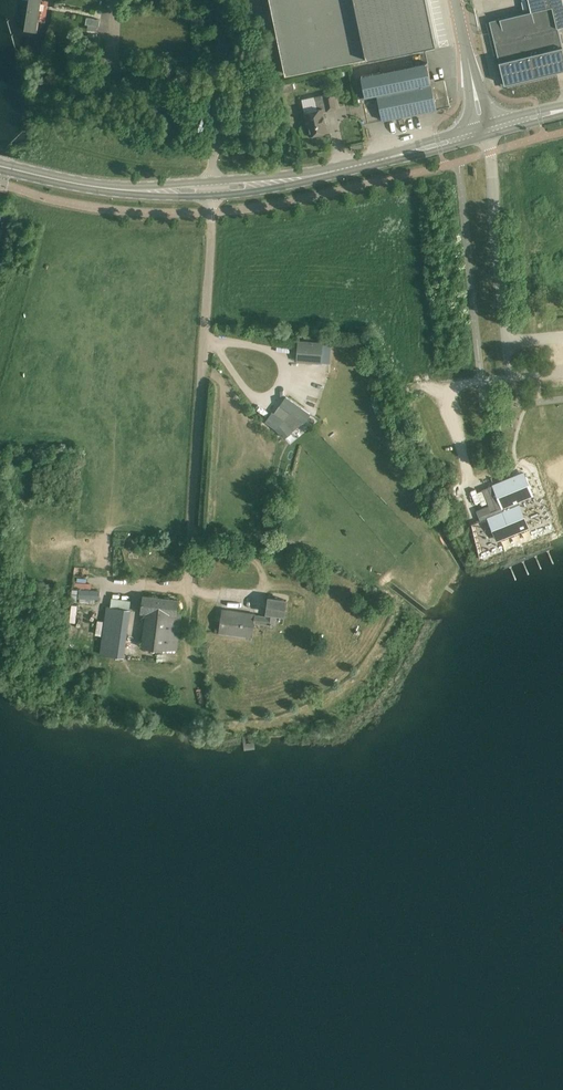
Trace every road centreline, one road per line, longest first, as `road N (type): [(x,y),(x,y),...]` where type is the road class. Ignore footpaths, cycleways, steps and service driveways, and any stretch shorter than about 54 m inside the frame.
road 1 (tertiary): [(106,190),(211,196),(324,174)]
road 2 (tertiary): [(324,174),(106,190)]
road 3 (unclassified): [(482,125),(455,0)]

